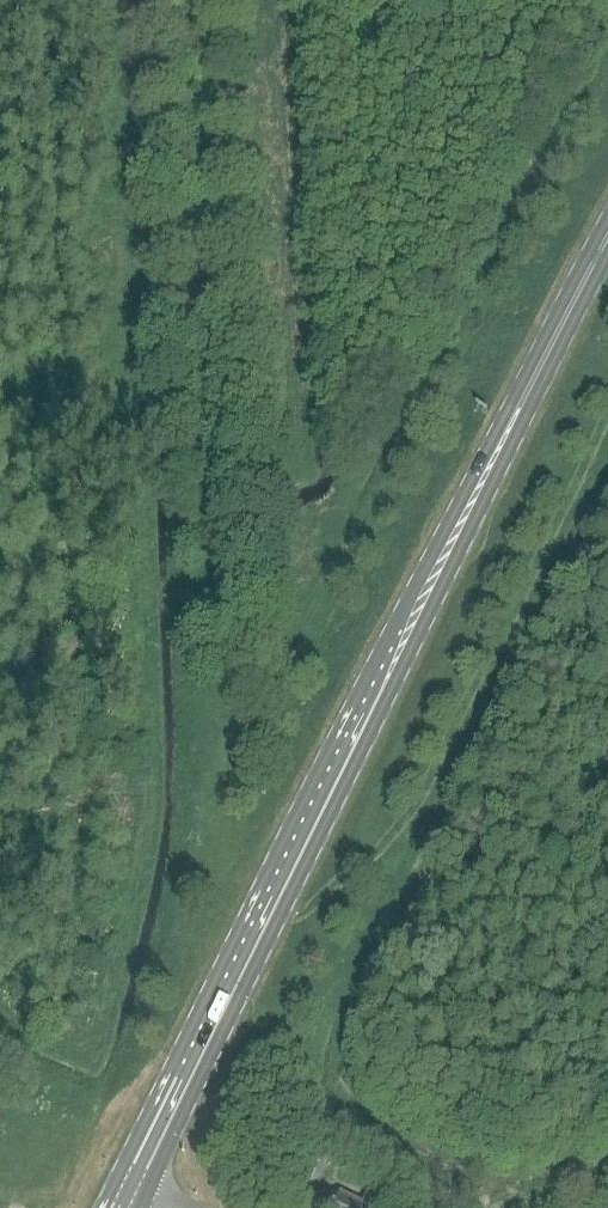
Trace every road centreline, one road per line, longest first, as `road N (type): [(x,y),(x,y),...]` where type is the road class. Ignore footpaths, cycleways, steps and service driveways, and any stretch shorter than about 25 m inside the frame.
road 1 (secondary): [(142,1183),(399,642),(607,244)]

